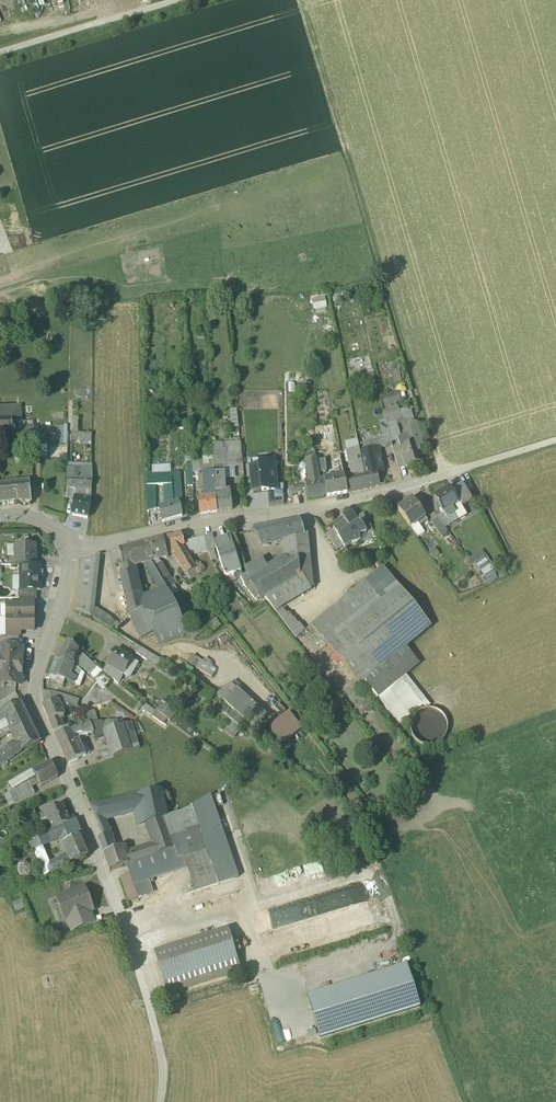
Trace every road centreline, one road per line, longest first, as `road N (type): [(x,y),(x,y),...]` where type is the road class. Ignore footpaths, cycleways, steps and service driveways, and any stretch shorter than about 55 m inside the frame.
road 1 (track): [(299,0),(441,474),(555,439)]
road 2 (residential): [(70,547),(32,696),(121,916)]
road 3 (residential): [(70,547),(348,499),(441,474)]
road 4 (track): [(121,916),(163,1060),(161,1101)]
road 5 (track): [(0,54),(179,0)]

